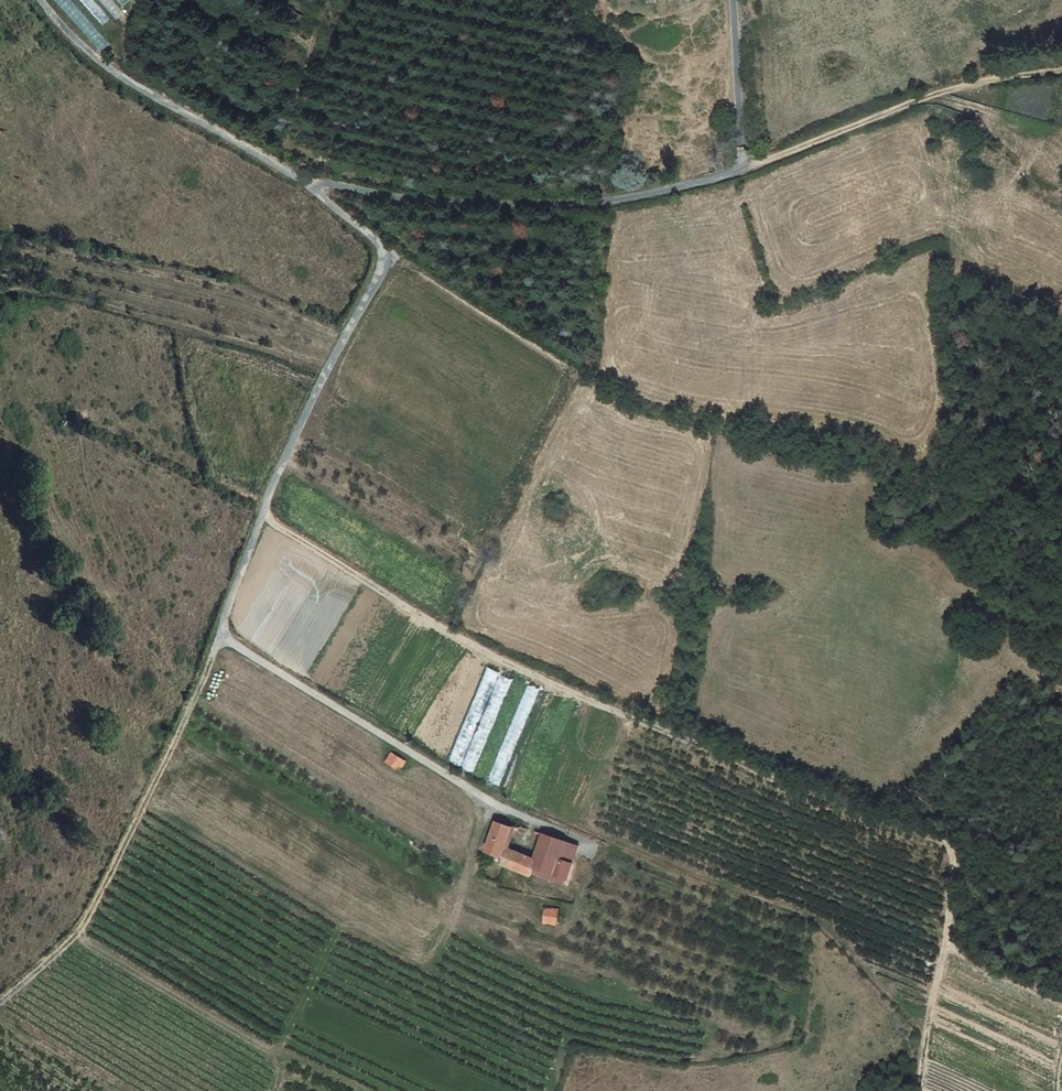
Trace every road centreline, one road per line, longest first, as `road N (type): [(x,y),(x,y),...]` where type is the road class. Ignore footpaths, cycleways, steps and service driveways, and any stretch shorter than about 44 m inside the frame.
road 1 (track): [(262,505),(288,533),(473,647),(772,779),(947,843),(954,861),(946,942),(921,1090)]
road 2 (unclassified): [(303,182),(378,243),(380,264),(259,513),(223,634),(506,809),(593,844)]
road 3 (unclassified): [(303,182),(450,203),(531,205),(609,202),(742,168)]
road 4 (track): [(223,634),(80,930),(0,1003)]
road 5 (track): [(742,168),(968,81),(1061,71)]
road 6 (unclassified): [(41,0),(117,72),(303,182)]
road 7 (track): [(276,1090),(280,1075),(268,1049),(78,933)]
road 8 (track): [(946,942),(1061,1000)]

